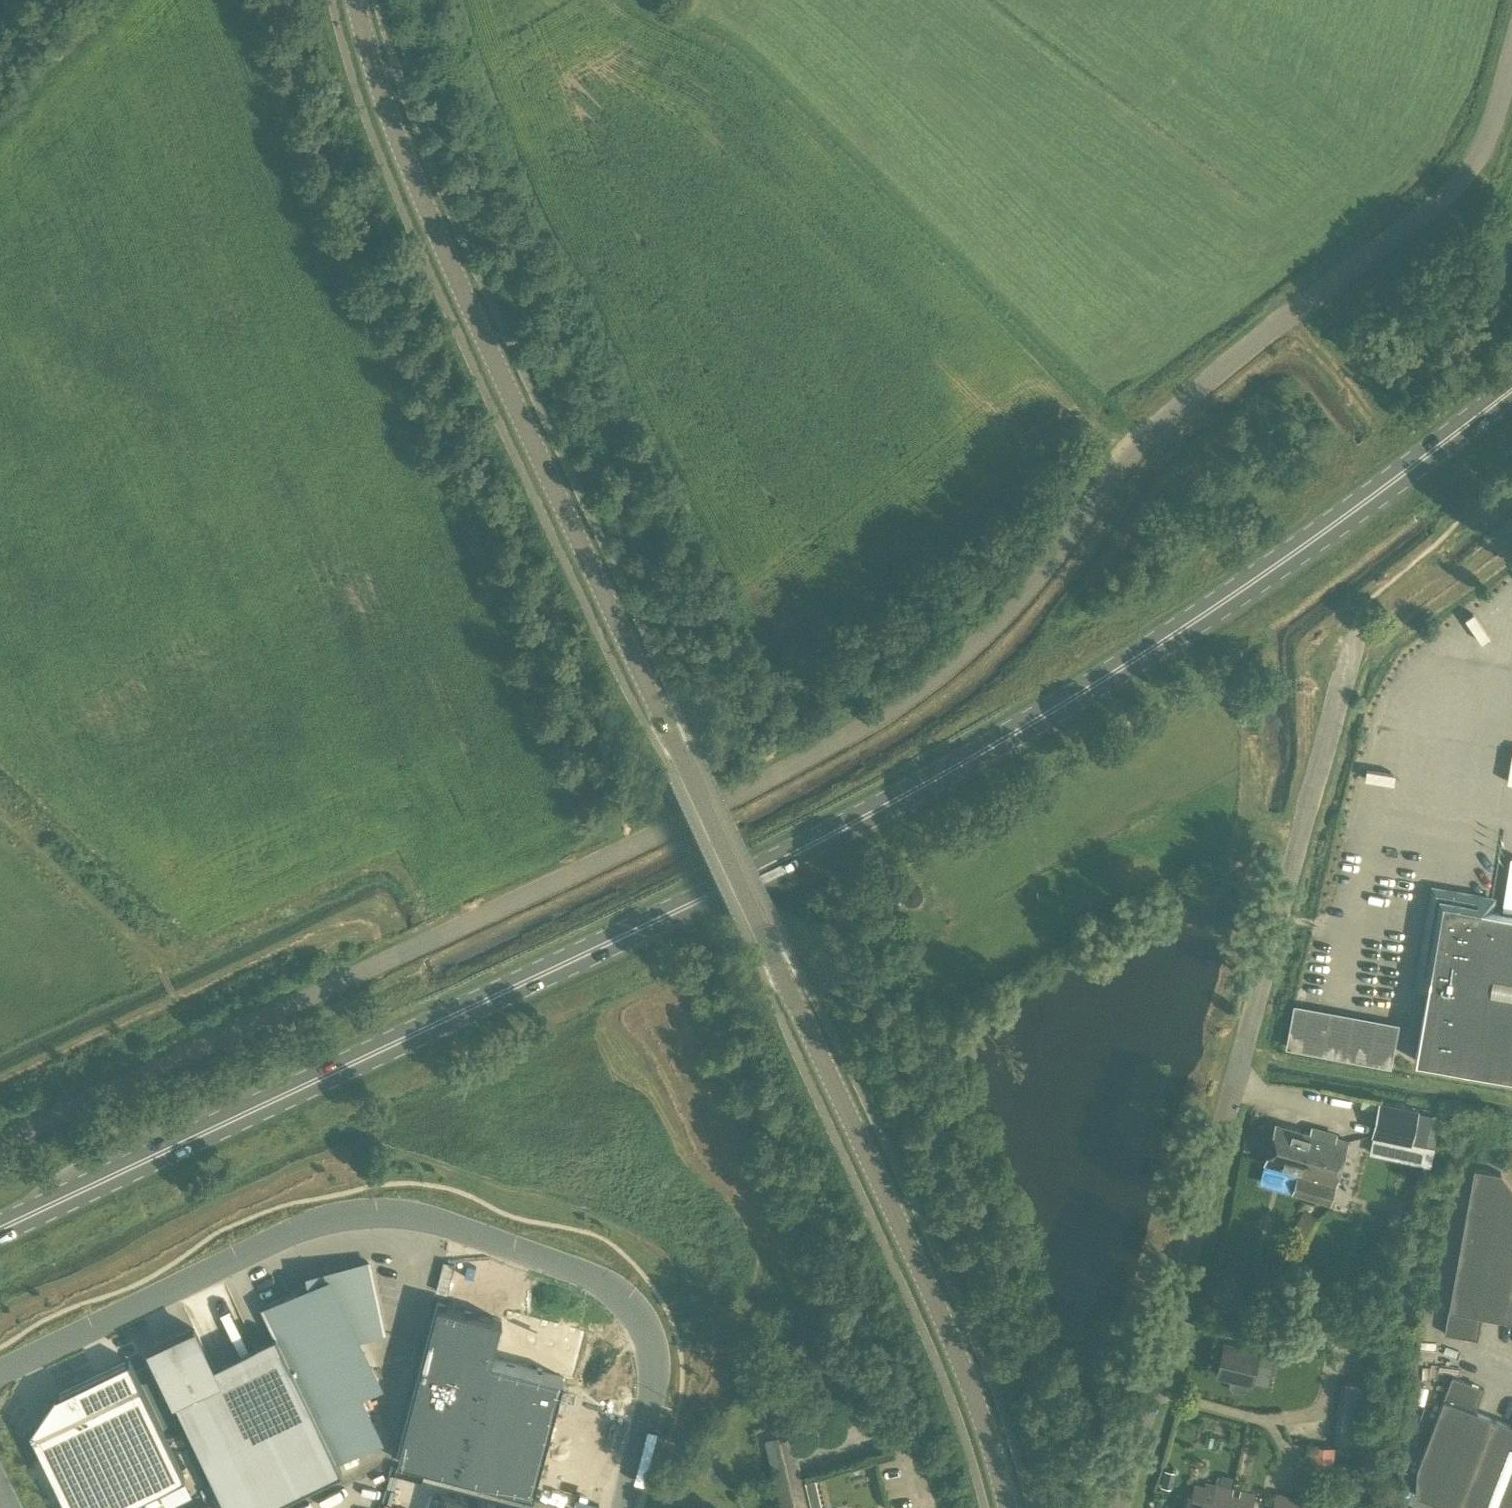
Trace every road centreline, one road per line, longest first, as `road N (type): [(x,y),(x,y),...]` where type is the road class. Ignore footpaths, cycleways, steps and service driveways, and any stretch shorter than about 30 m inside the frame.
road 1 (unclassified): [(0,1139),(685,820),(925,685),(1021,597),(1138,443),(1459,183),(1488,134),(1511,52)]
road 2 (primary): [(0,1229),(711,895),(987,751),(1283,561),(1511,391)]
road 3 (tertiary): [(1009,1507),(924,1276),(439,238),(386,108),(355,0)]
road 4 (residential): [(1119,1507),(1365,612)]
road 5 (unclassified): [(623,1507),(655,1371),(637,1313),(593,1279),(427,1219),(356,1213),(305,1227),(0,1372)]
road 6 (track): [(1367,412),(1283,320)]

